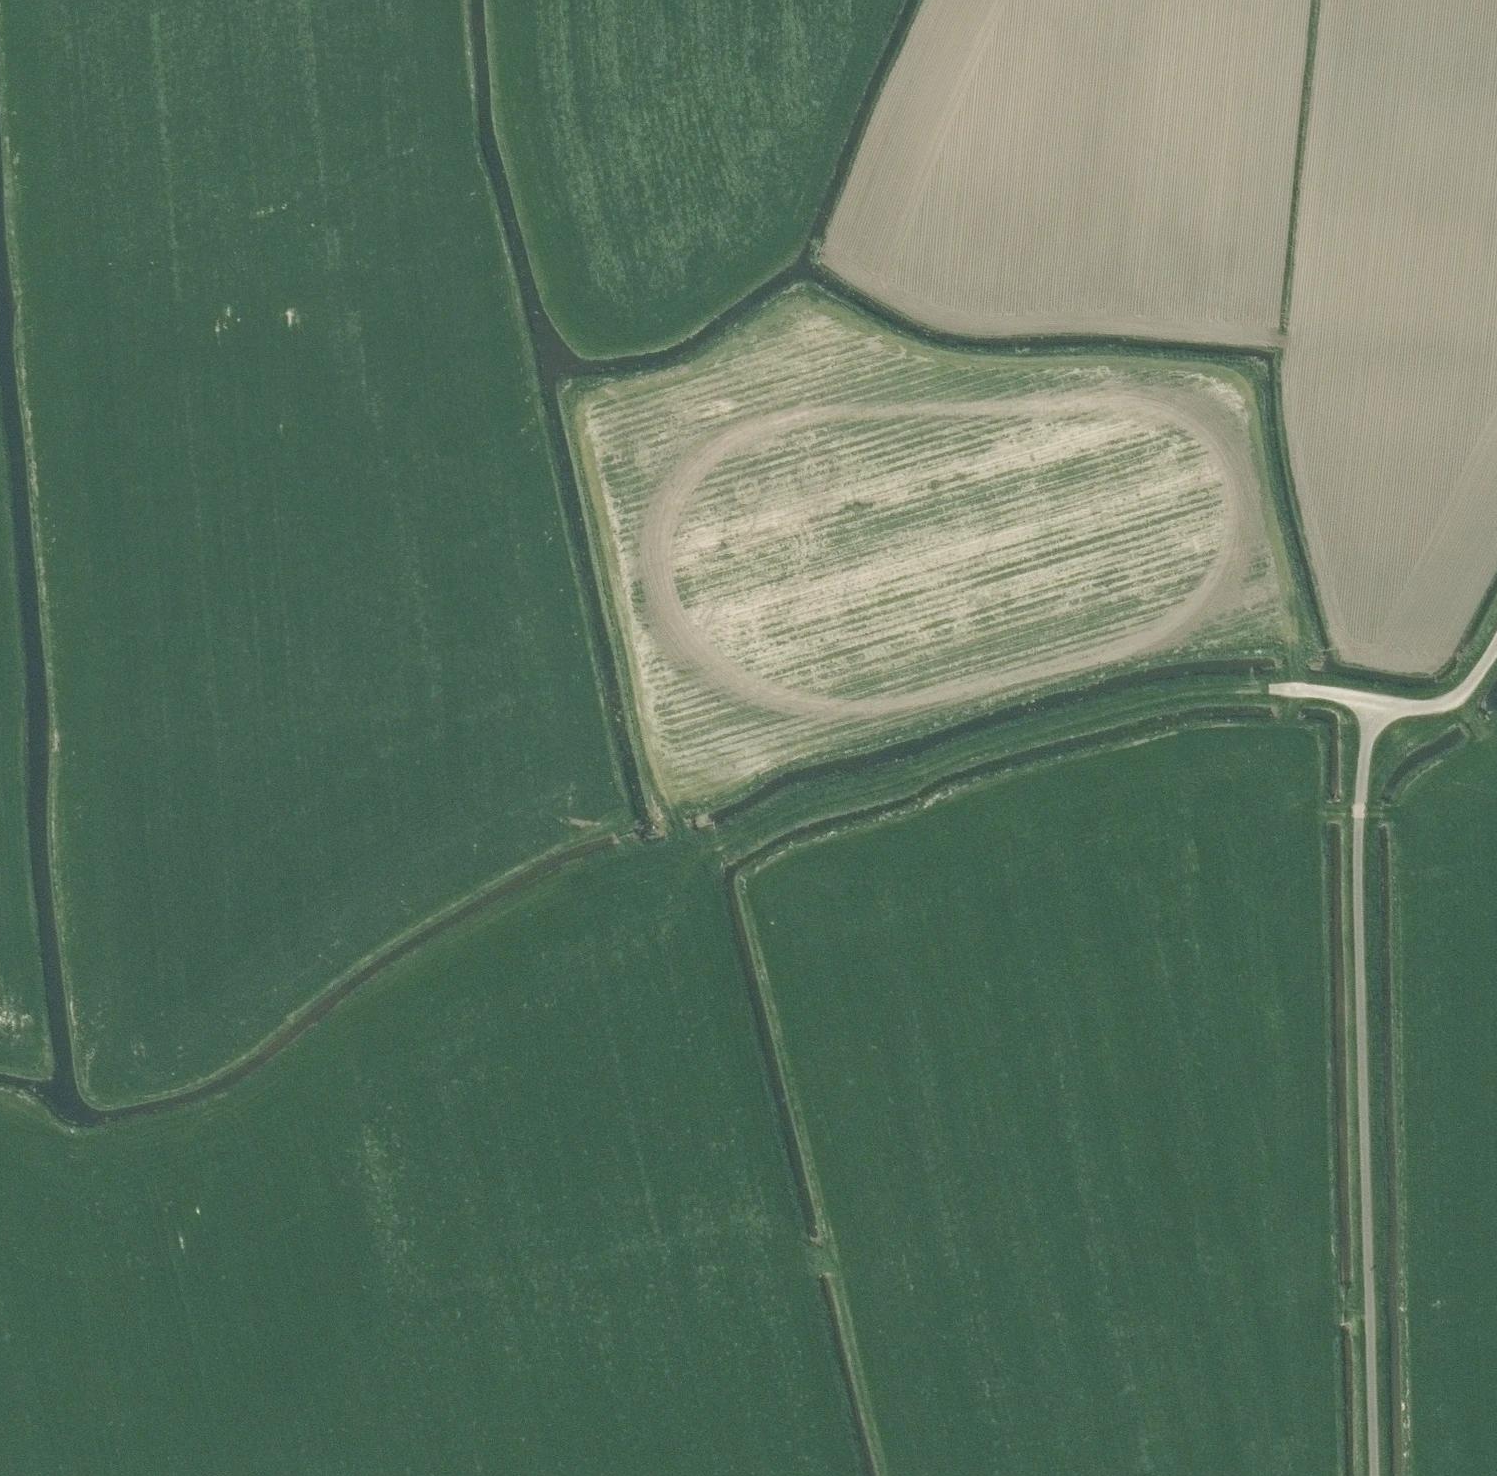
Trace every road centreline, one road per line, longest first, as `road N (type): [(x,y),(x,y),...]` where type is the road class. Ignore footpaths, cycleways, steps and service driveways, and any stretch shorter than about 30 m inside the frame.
road 1 (unclassified): [(1374,1475),(1358,813),(1368,731),(1380,715)]
road 2 (unclassified): [(734,836),(803,799),(881,784),(1043,730),(1201,690),(1286,685),(1358,695),(1380,715)]
road 3 (unclassified): [(1380,715),(1456,698),(1496,644)]

